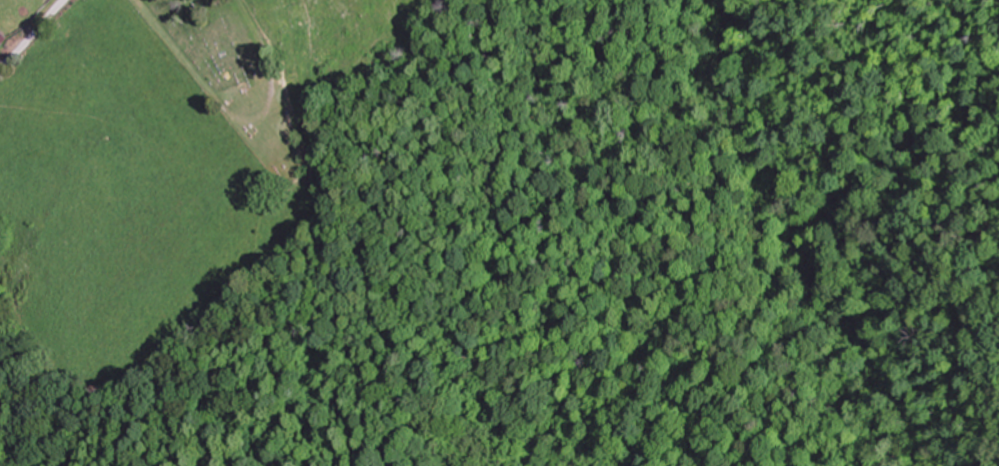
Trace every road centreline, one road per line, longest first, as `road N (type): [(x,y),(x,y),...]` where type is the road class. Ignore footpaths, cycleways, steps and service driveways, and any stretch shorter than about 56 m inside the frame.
road 1 (residential): [(998,428),(965,295),(971,262),(998,234)]

